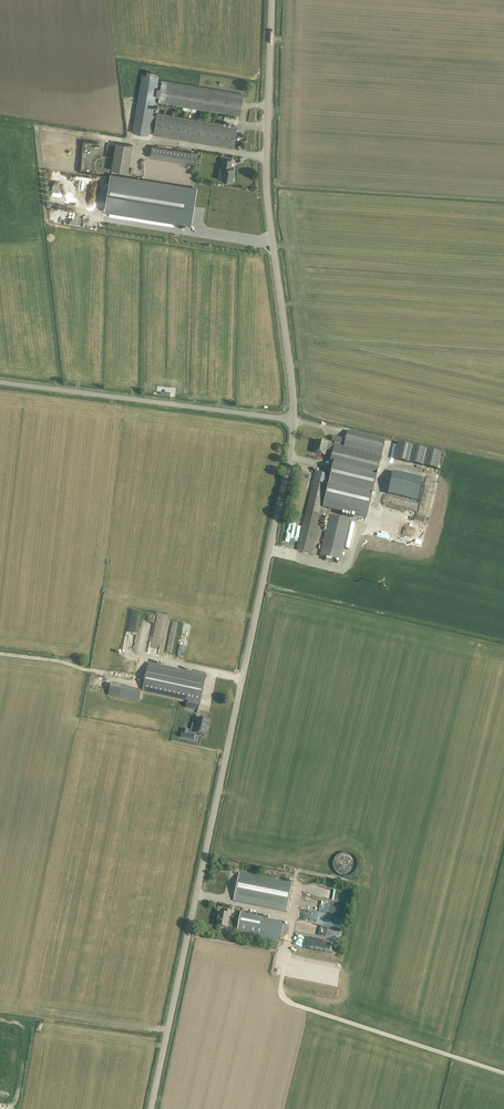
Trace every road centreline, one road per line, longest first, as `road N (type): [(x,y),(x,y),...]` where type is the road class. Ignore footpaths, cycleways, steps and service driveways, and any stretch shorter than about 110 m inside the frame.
road 1 (unclassified): [(151,1108),(293,420)]
road 2 (unclassified): [(293,420),(295,371),(266,174),(271,0)]
road 3 (unclassified): [(293,420),(0,385)]

